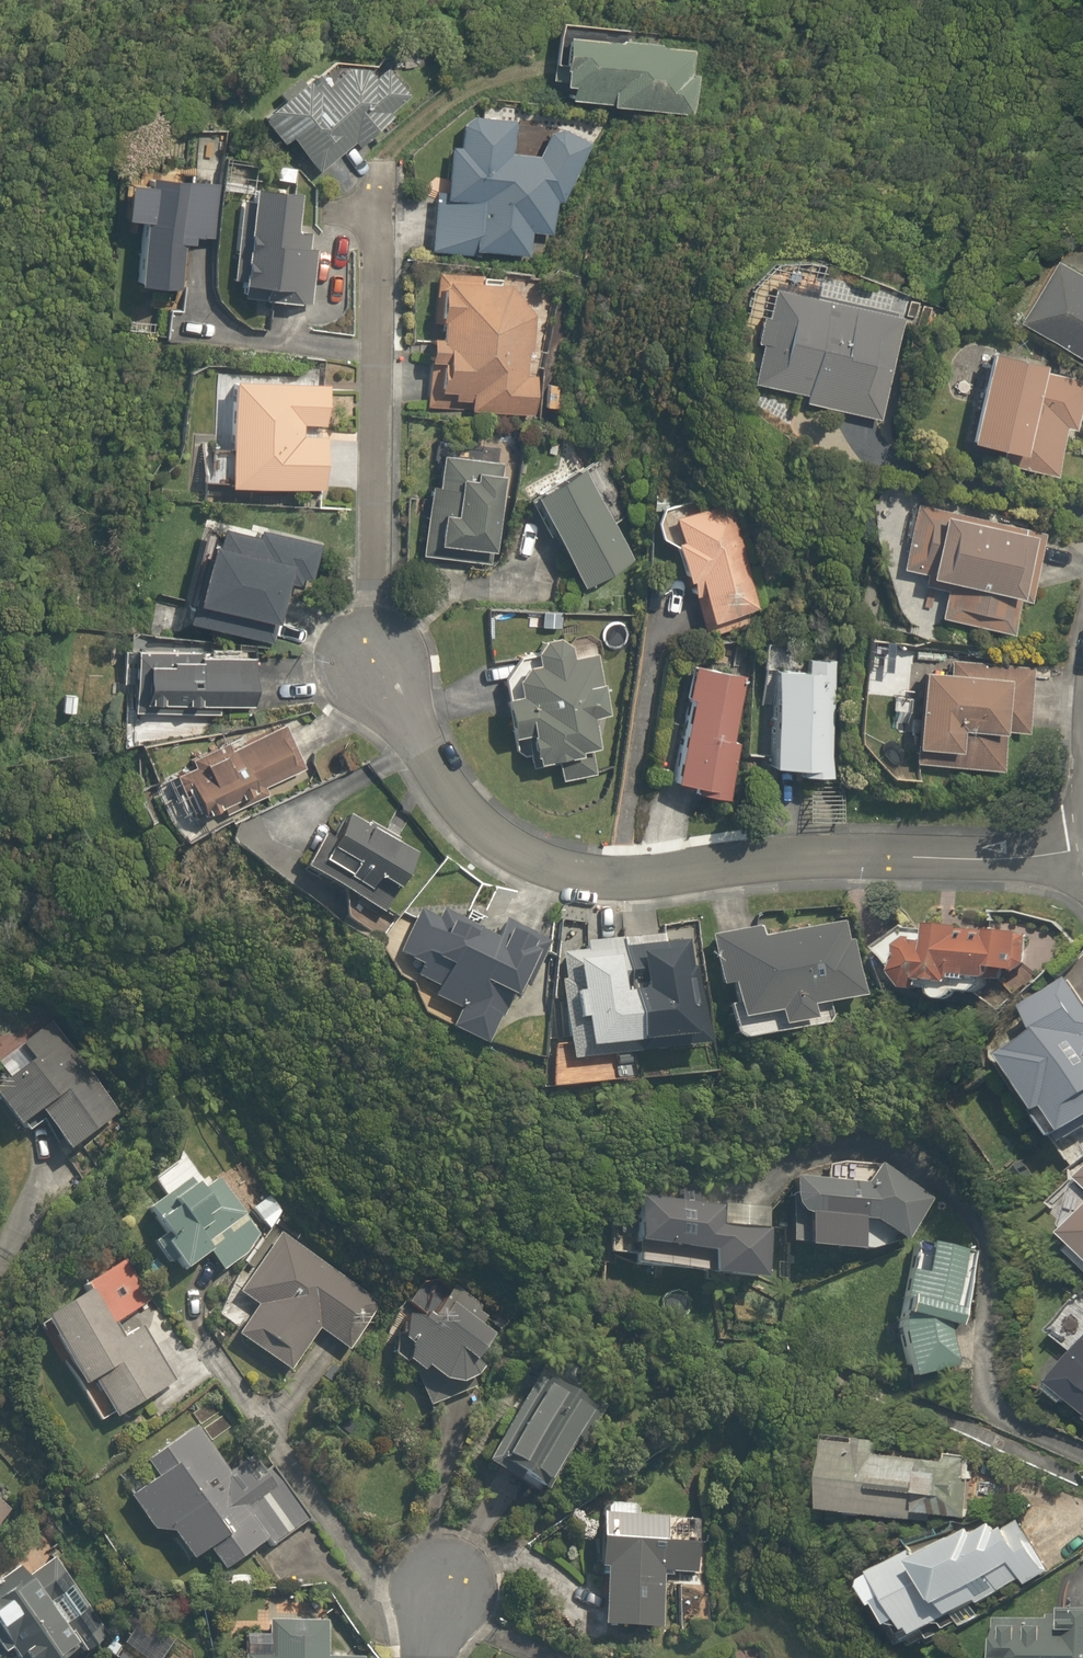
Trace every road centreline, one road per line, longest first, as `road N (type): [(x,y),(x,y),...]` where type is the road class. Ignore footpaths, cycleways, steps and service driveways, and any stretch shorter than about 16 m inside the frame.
road 1 (residential): [(374,197),(376,665),(408,728),(482,828),(512,851),(599,882),(782,862),(1082,850)]

